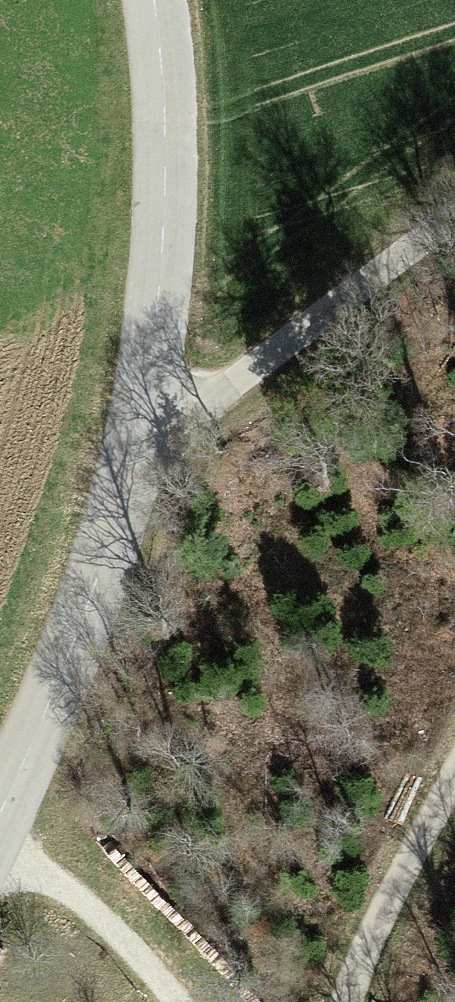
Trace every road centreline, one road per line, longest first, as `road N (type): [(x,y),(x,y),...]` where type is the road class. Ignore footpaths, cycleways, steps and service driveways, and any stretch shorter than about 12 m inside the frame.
road 1 (unclassified): [(154,0),(165,102),(164,232),(140,430)]
road 2 (unclassified): [(140,430),(121,503),(0,814)]
road 3 (unclassified): [(140,430),(217,390),(454,216)]
road 4 (unclassified): [(348,1001),(454,750)]

